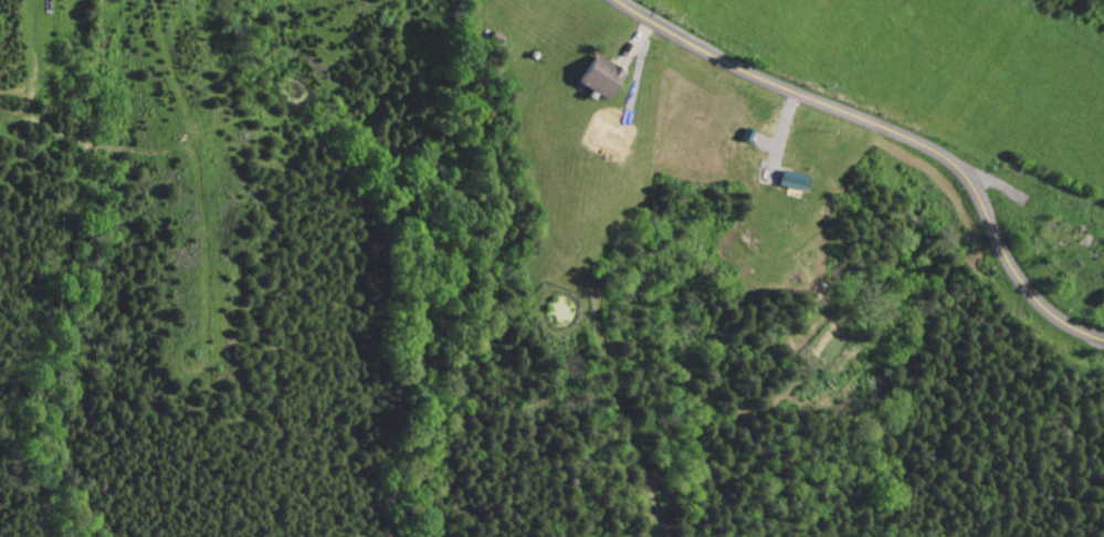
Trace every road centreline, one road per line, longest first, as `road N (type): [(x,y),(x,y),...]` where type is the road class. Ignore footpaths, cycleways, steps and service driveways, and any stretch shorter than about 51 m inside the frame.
road 1 (secondary): [(1103,339),(1041,303),(946,161),(719,61),(615,0)]

